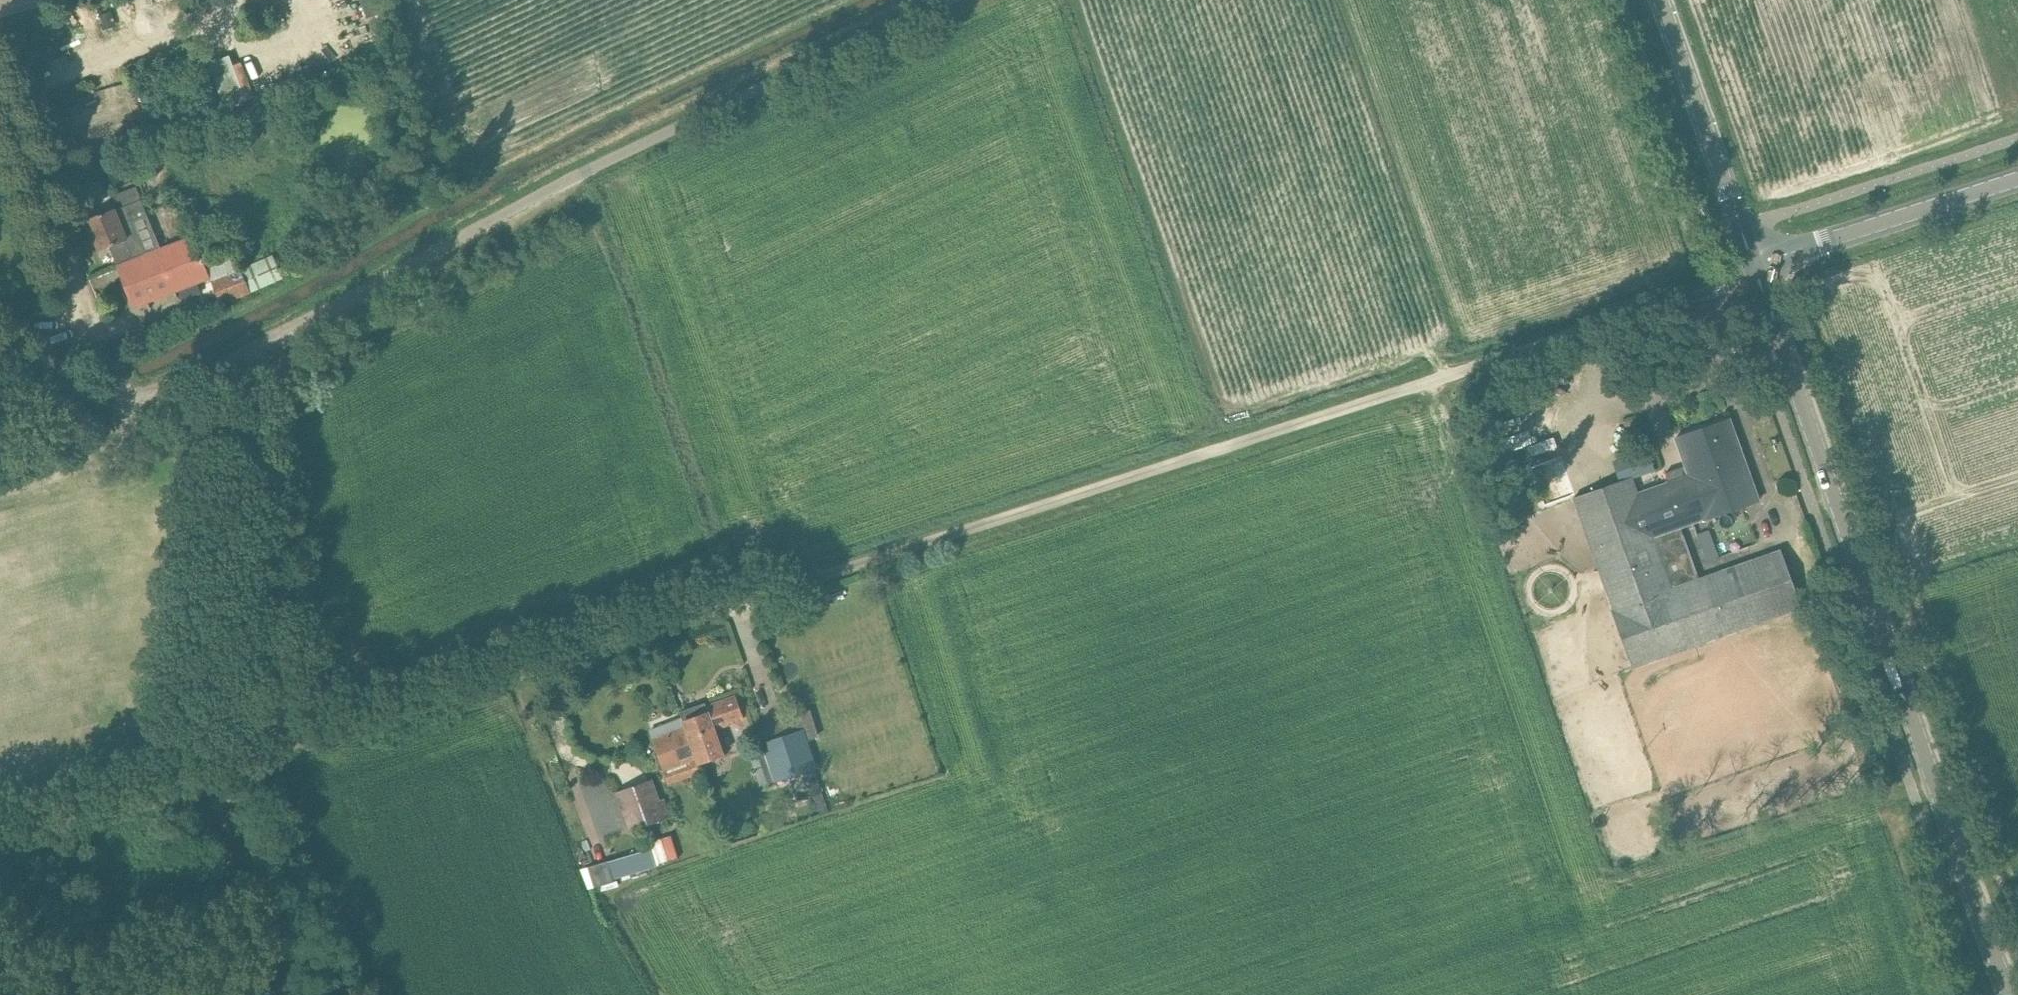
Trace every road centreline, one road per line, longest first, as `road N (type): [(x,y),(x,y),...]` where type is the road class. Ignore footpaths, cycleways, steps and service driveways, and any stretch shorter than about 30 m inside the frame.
road 1 (unclassified): [(1755,265),(1734,283),(486,687)]
road 2 (residential): [(178,392),(585,172),(953,0)]
road 3 (unclassified): [(2009,994),(1755,265)]
road 4 (unclassified): [(1755,265),(1660,0)]
road 5 (unclassified): [(1755,265),(2017,180)]
road 6 (residential): [(0,143),(69,312)]

